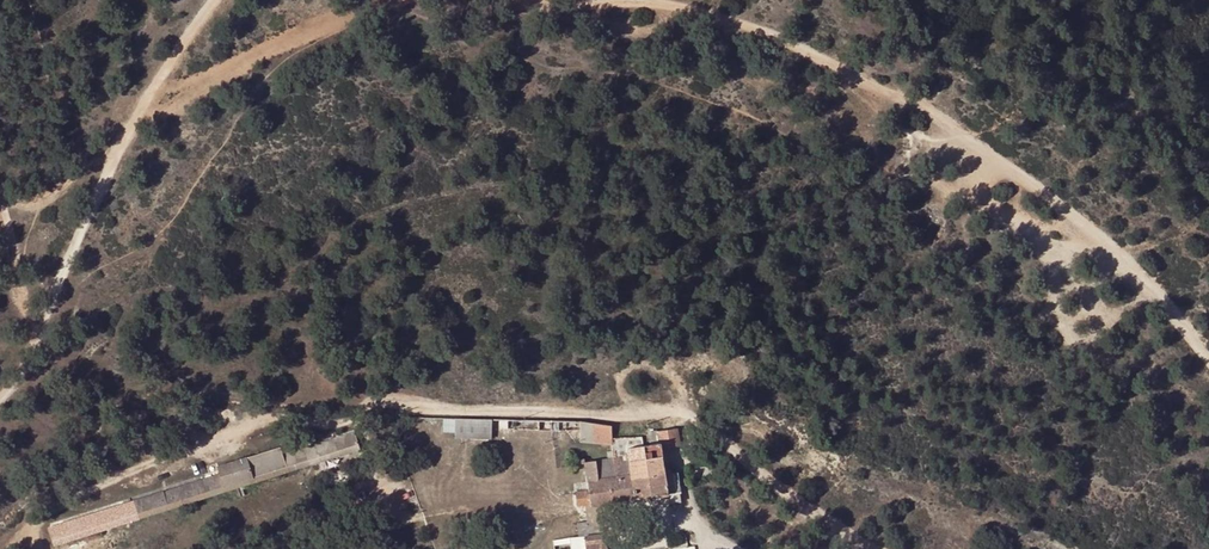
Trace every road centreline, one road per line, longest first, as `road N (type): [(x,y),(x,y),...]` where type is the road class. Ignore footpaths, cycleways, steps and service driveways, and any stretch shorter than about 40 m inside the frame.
road 1 (track): [(857,548),(697,420),(670,411),(354,400),(206,436),(39,514),(0,548)]
road 2 (track): [(1208,367),(1119,267),(978,152),(888,93),(739,18),(654,0)]
road 3 (track): [(228,0),(205,19),(115,157),(33,370),(0,397)]
road 4 (track): [(33,370),(0,175)]

